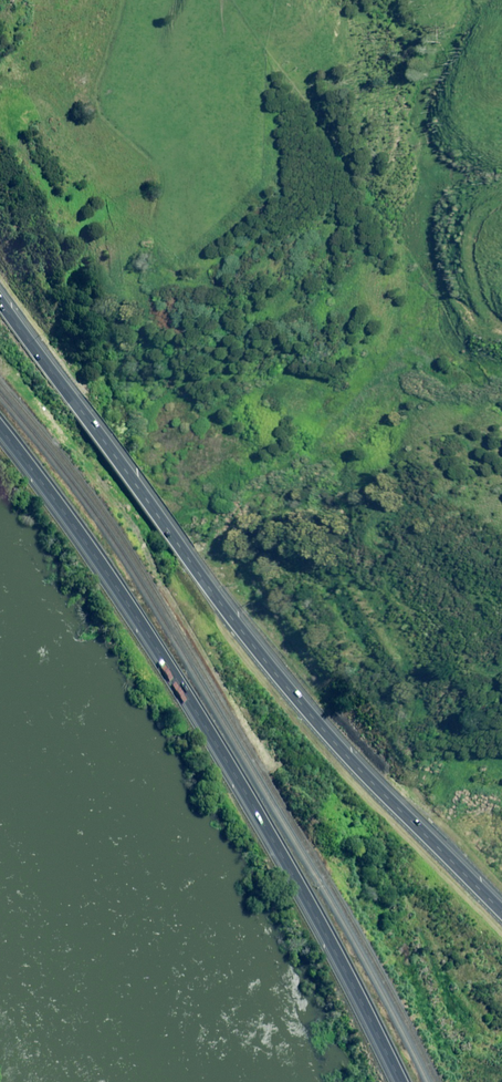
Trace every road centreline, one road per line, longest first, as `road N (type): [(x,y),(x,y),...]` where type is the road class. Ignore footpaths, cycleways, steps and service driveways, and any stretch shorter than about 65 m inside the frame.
road 1 (trunk): [(0,302),(315,718),(501,917)]
road 2 (trunk): [(391,1081),(302,907),(176,691),(0,434)]

